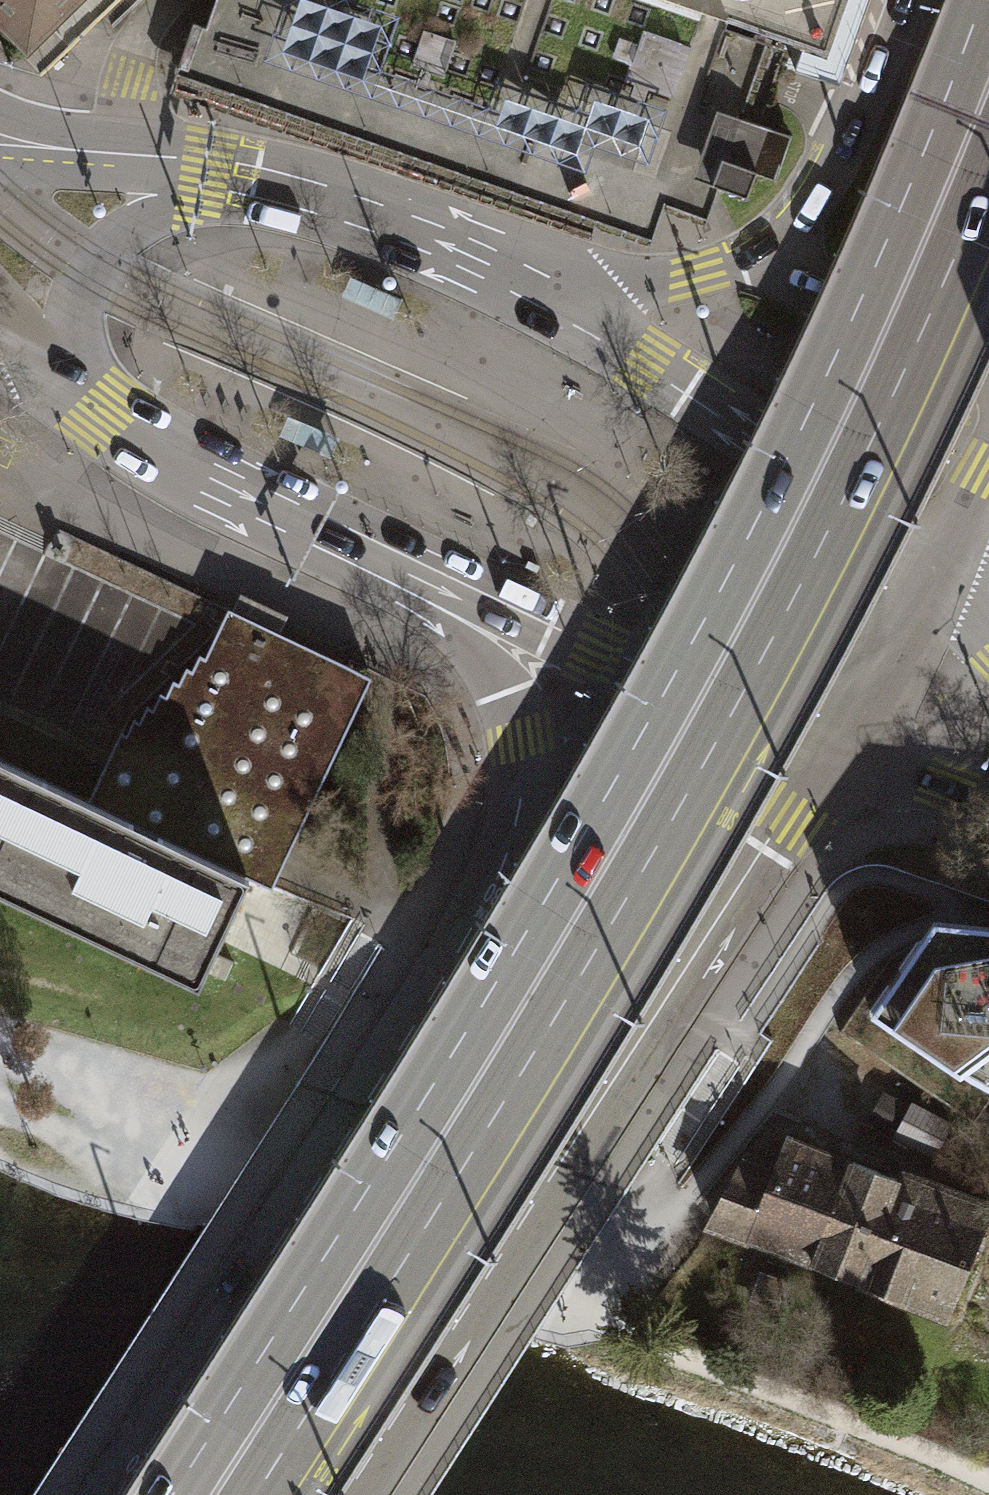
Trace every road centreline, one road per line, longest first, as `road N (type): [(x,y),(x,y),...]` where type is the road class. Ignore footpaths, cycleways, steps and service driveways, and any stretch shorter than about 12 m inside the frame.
road 1 (primary): [(981,0),(811,410),(665,690),(580,843),(172,1494)]
road 2 (primary): [(275,1494),(735,743),(931,353),(988,218)]
road 3 (tertiary): [(326,541),(464,648),(504,694),(524,771),(513,849),(491,900),(107,1494)]
road 4 (tertiary): [(343,1494),(828,742)]
road 5 (tertiary): [(326,541),(598,657),(828,742)]
road 6 (tertiary): [(899,0),(845,158),(789,233),(741,264),(699,274),(620,286),(533,285)]
road 7 (tertiary): [(930,566),(533,285)]
road 8 (tertiary): [(533,285),(387,220),(197,177)]
road 9 (tertiary): [(197,177),(103,254),(79,297),(78,352),(95,410)]
road 10 (tertiary): [(95,410),(326,541)]
road 11 (unclassified): [(197,177),(136,135),(51,130),(0,116)]
road 12 (tertiary): [(828,742),(930,566)]
road 13 (tertiary): [(197,177),(0,169)]
road 14 (tertiary): [(828,742),(988,805)]
road 15 (unclassified): [(0,296),(95,410)]
road 16 (tertiary): [(930,566),(988,449)]

